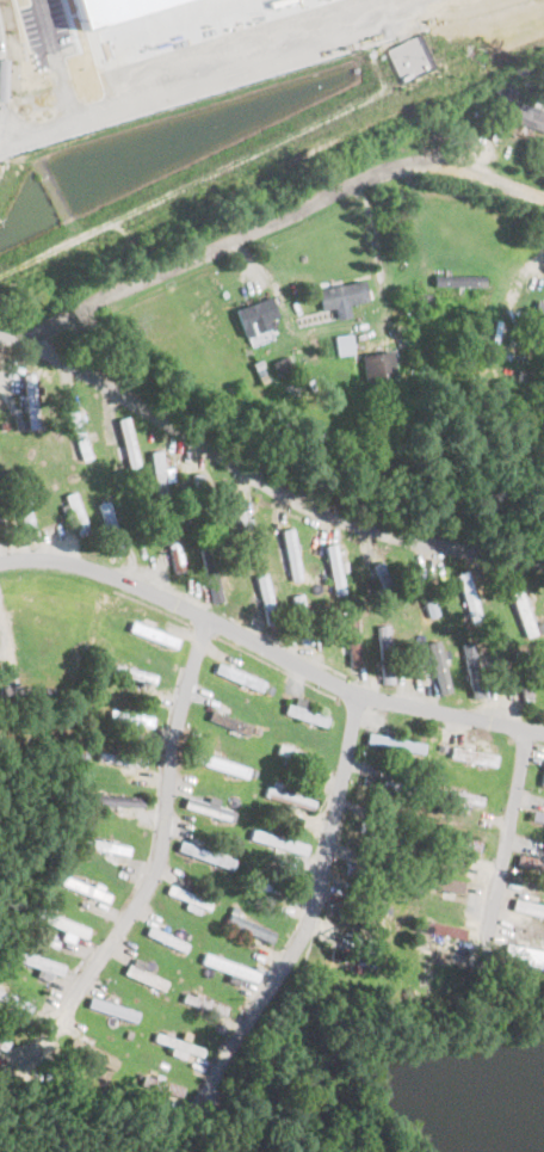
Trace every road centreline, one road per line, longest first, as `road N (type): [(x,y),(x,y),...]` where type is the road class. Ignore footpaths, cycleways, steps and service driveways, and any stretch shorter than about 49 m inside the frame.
road 1 (residential): [(0,337),(289,196),(385,170),(476,170),(543,191)]
road 2 (residential): [(543,566),(330,515),(14,337)]
road 3 (residential): [(0,569),(55,561),(208,621),(353,695),(543,735)]
road 4 (residential): [(208,621),(159,854),(42,1042)]
road 5 (residential): [(353,695),(311,923),(206,1102)]
road 6 (residential): [(528,732),(478,981)]

